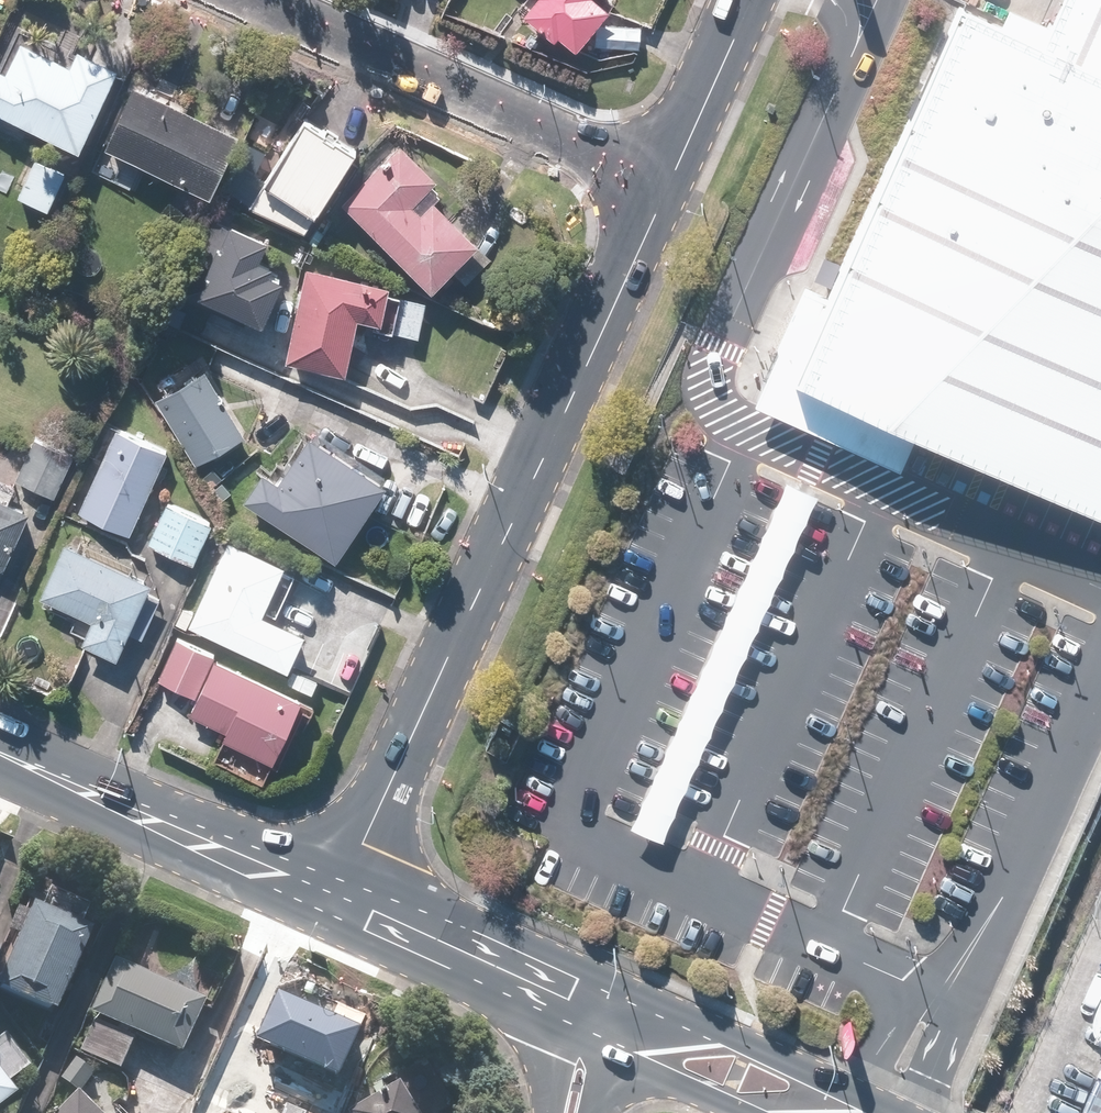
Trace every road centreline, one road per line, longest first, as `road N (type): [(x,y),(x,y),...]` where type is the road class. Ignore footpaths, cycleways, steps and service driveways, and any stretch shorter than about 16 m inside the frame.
road 1 (tertiary): [(665,189),(338,899)]
road 2 (residential): [(251,0),(665,189)]
road 3 (secondary): [(0,747),(338,899)]
road 4 (secondary): [(631,1001),(870,1112)]
road 5 (tertiary): [(752,0),(665,189)]
road 6 (secondary): [(338,899),(496,966)]
road 7 (secondary): [(740,1112),(613,1060)]

